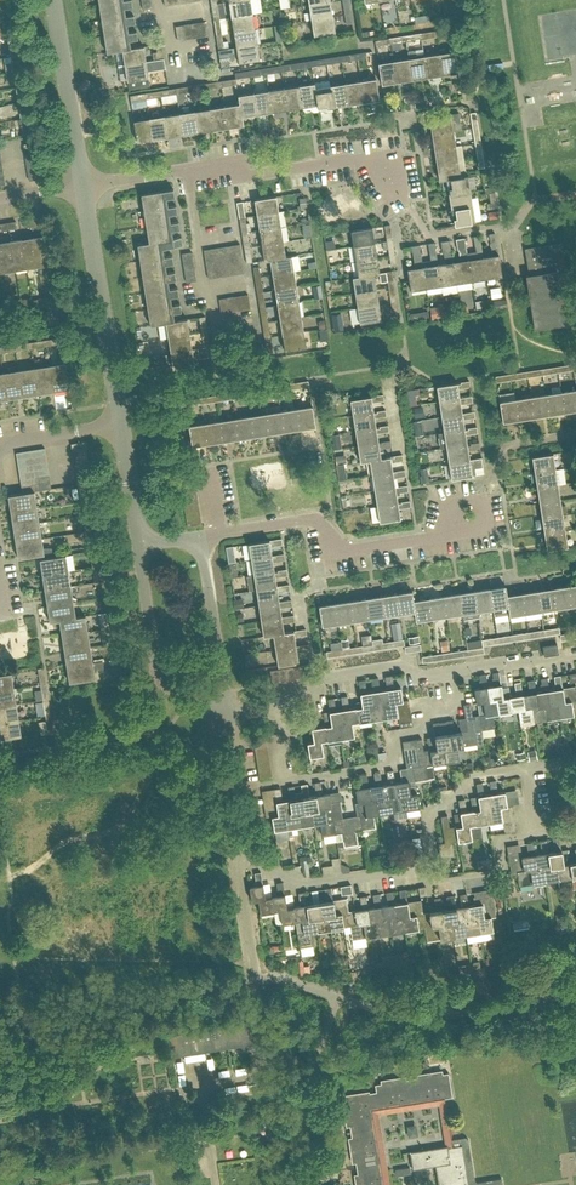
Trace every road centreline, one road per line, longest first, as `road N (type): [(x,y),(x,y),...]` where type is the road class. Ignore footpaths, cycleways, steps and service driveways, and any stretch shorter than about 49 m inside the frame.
road 1 (residential): [(139,547),(316,520),(337,552),(457,532),(466,516)]
road 2 (residential): [(451,674),(448,692),(417,732),(400,735),(384,766),(289,781),(280,707)]
road 3 (residential): [(235,759),(251,860),(306,885),(421,867)]
road 4 (unclassified): [(120,423),(83,186)]
road 5 (residential): [(186,171),(231,164),(256,176),(377,161),(394,179)]
road 6 (unclassified): [(229,715),(215,717),(163,680),(139,547)]
road 7 (unclassified): [(83,186),(54,0)]
road 8 (residential): [(246,318),(215,323),(186,171)]
road 9 (residential): [(280,707),(325,679),(404,668),(416,679),(451,674)]
road 10 (residential): [(421,867),(430,817),(467,780),(525,769)]
road 11 (residential): [(421,867),(424,882),(503,869),(499,841),(536,835)]
road 12 (residential): [(120,423),(4,444),(0,452)]
road 13 (unclassified): [(139,547),(120,423)]
road 14 (residential): [(451,674),(575,657)]

